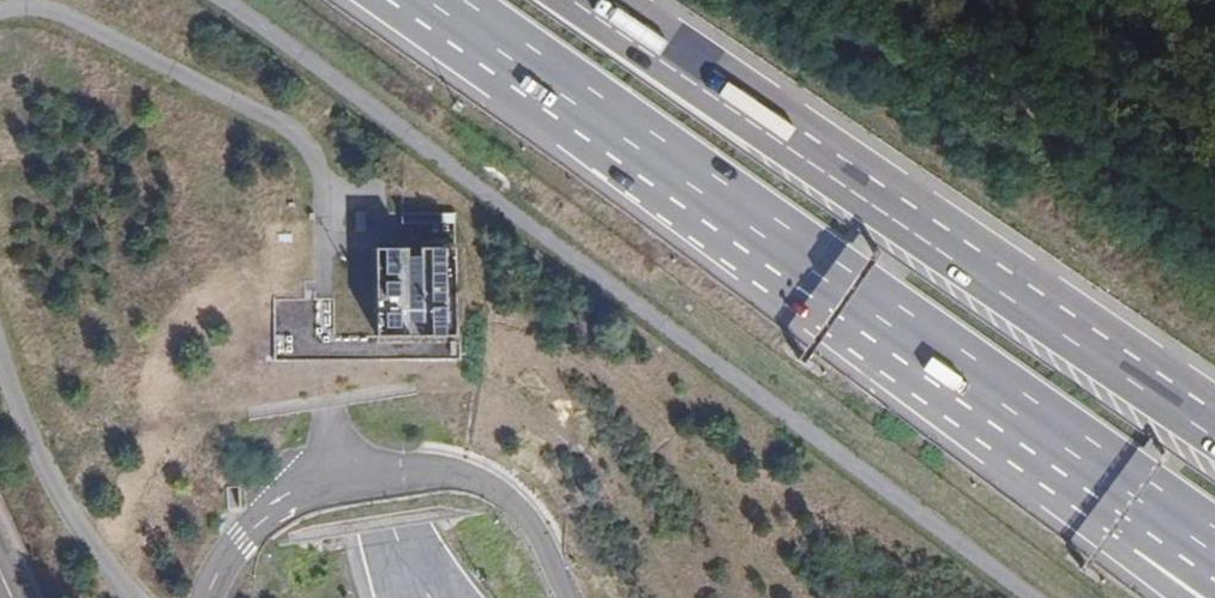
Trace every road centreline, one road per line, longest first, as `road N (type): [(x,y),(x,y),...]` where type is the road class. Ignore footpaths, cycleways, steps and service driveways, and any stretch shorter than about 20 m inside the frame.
road 1 (trunk): [(425,0),(1140,506)]
road 2 (trunk): [(1214,438),(572,0)]
road 3 (motorway): [(436,597),(390,484),(387,0)]
road 4 (motorway): [(147,0),(165,441),(199,597)]
road 5 (track): [(1214,233),(881,0)]

